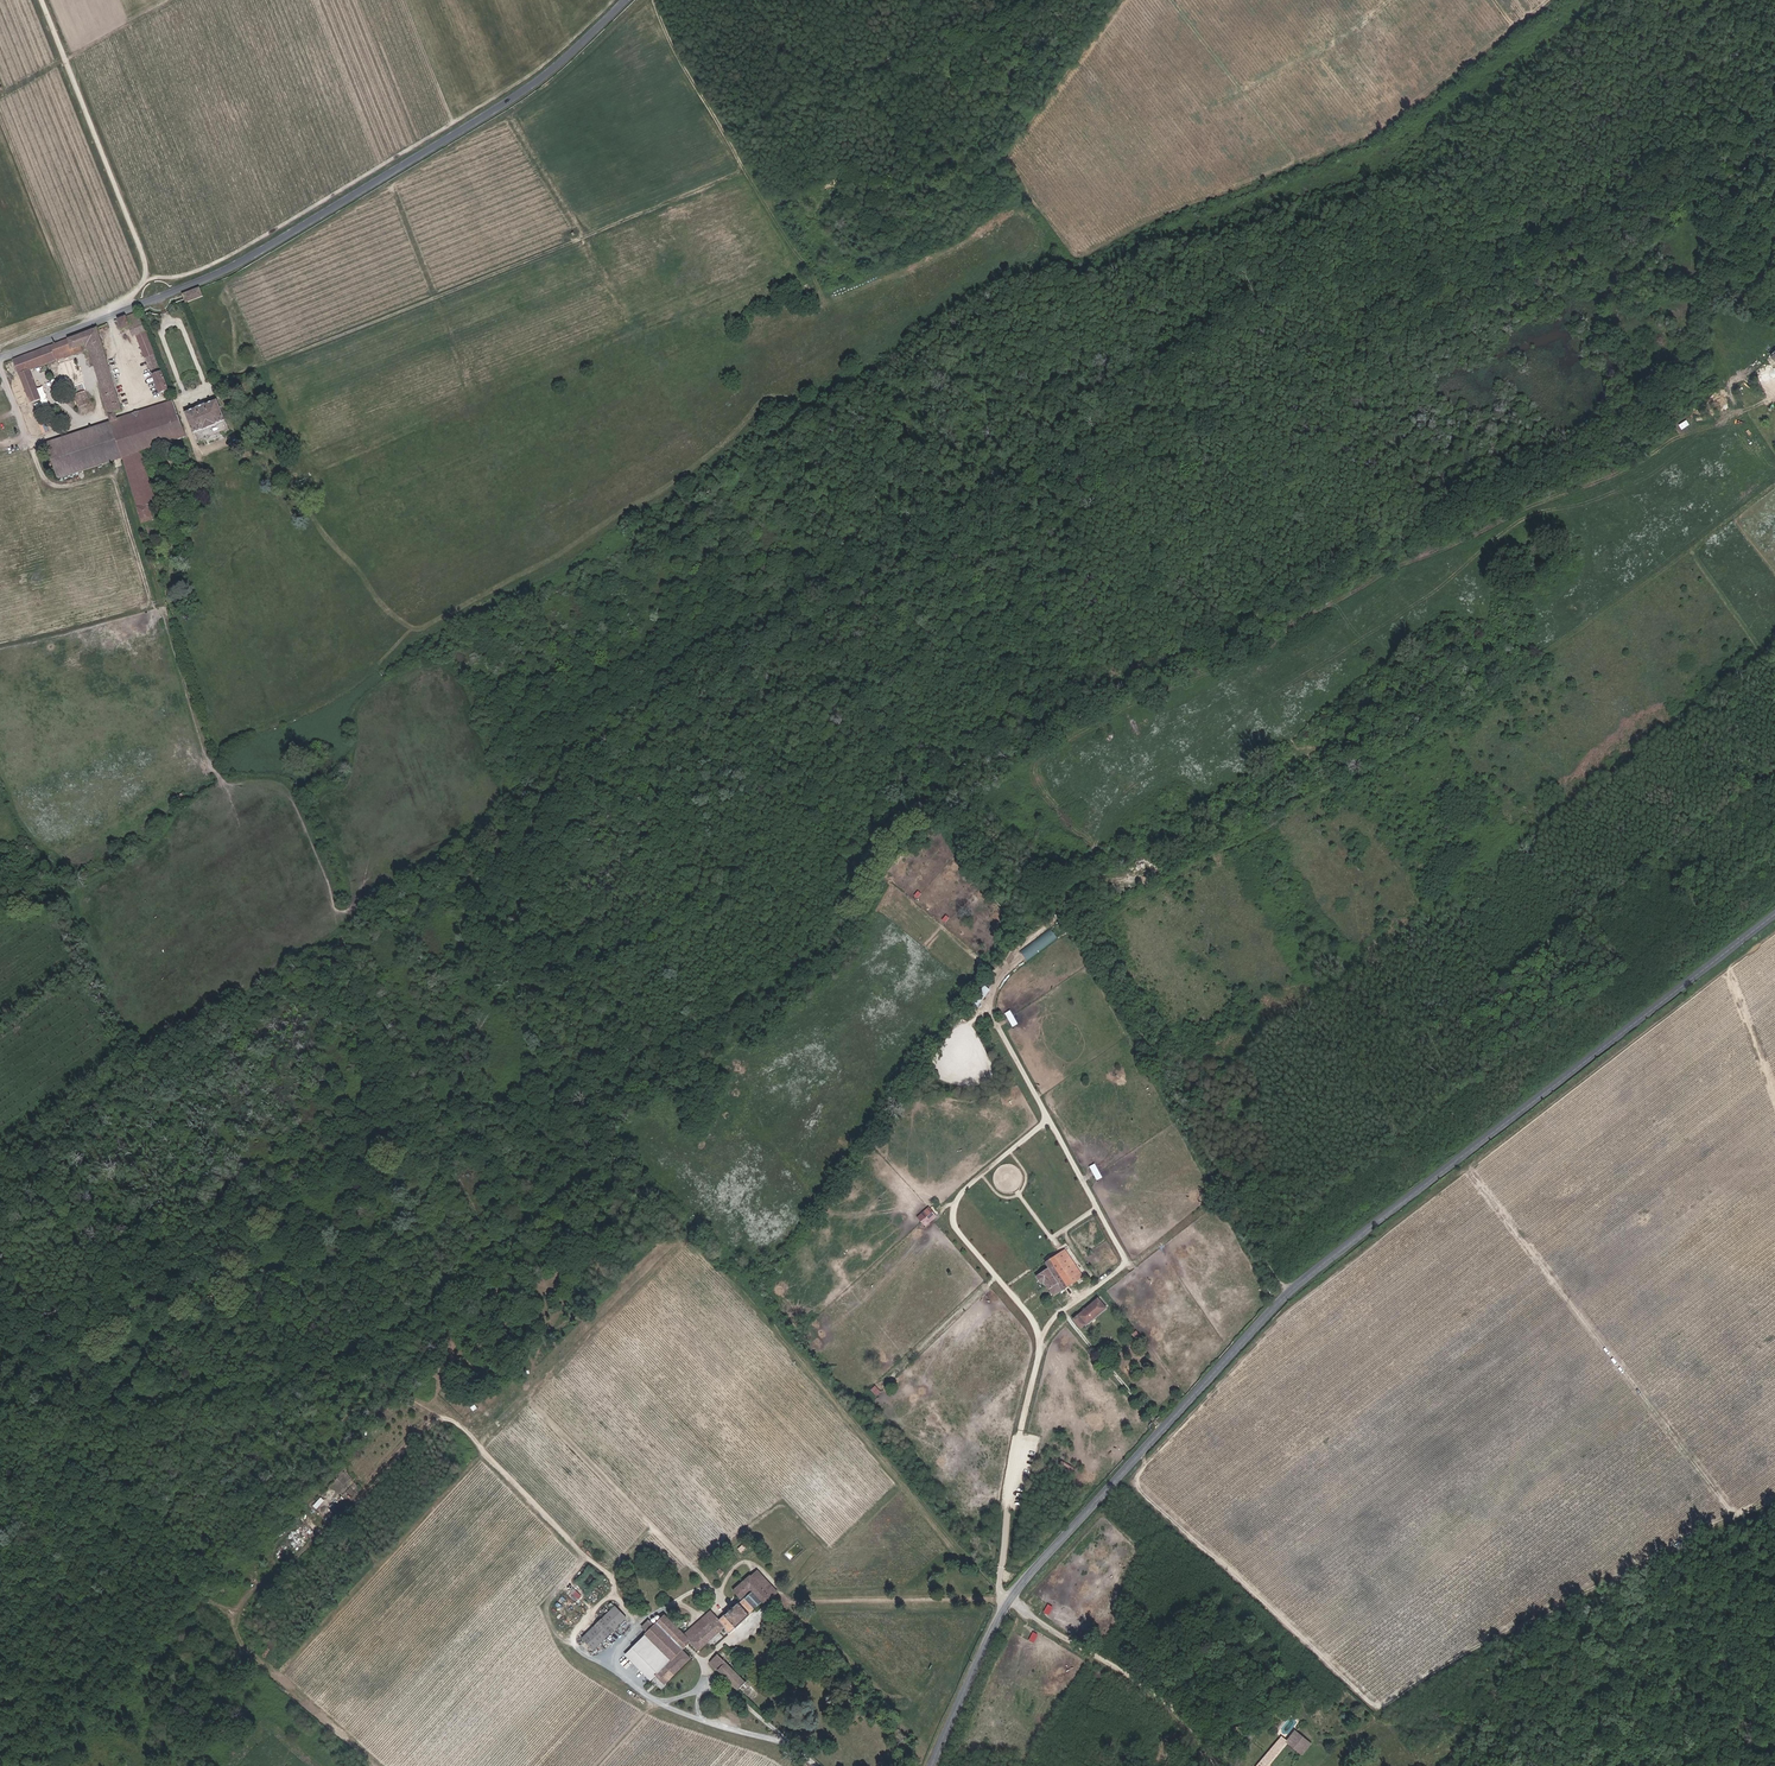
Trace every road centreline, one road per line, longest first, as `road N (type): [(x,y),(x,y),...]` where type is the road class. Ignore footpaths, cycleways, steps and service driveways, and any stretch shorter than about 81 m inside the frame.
road 1 (secondary): [(930,1765),(1008,1602),(1286,1295),(1774,915)]
road 2 (unclassified): [(0,357),(234,270),(525,87),(625,0)]
road 3 (track): [(1286,1295),(1066,901)]
road 4 (track): [(44,0),(146,262),(133,307)]

